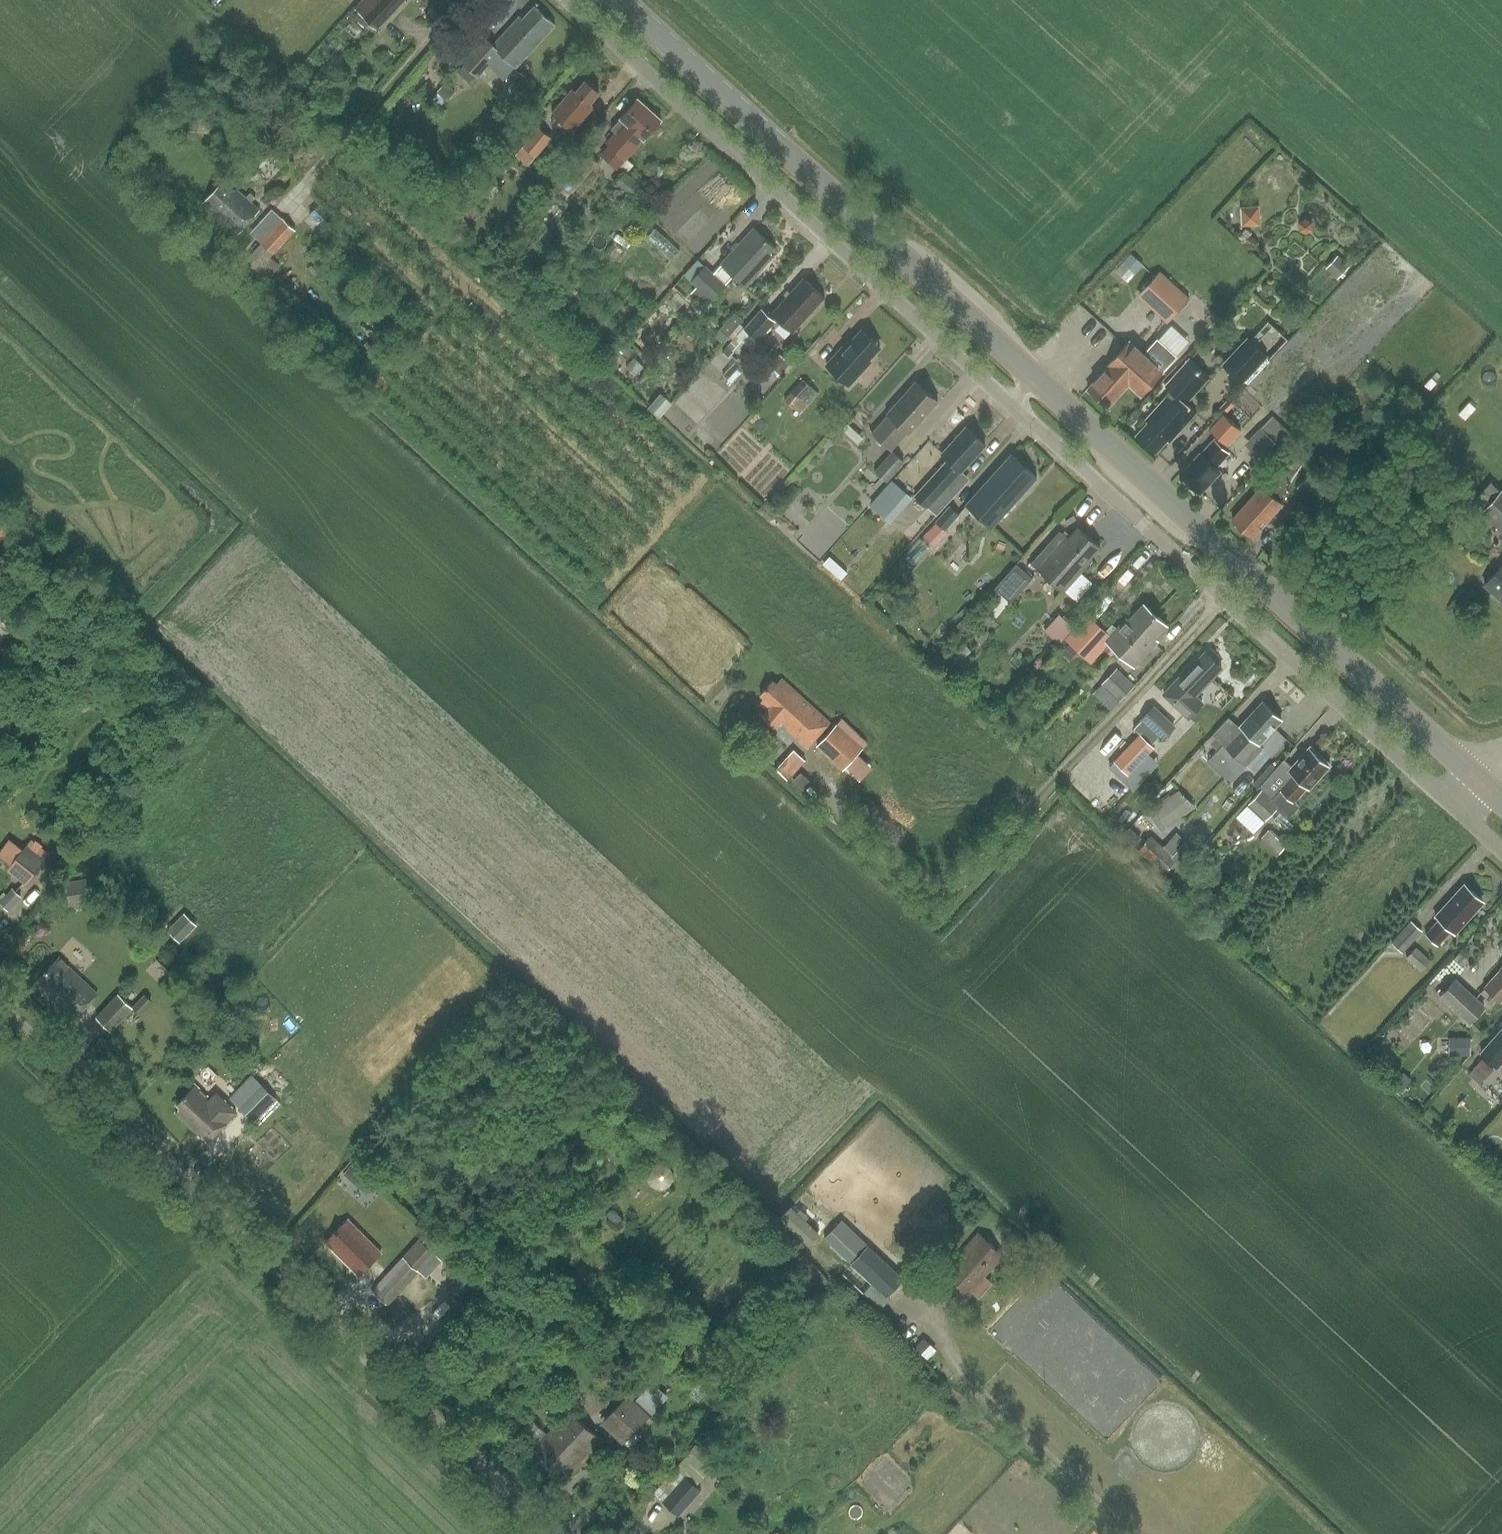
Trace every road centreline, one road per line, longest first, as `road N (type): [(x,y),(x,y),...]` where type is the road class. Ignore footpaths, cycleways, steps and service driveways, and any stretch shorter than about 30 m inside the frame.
road 1 (unclassified): [(1459,812),(568,0)]
road 2 (secondary): [(1481,783),(621,0)]
road 3 (unclassified): [(546,1533),(0,1024)]

